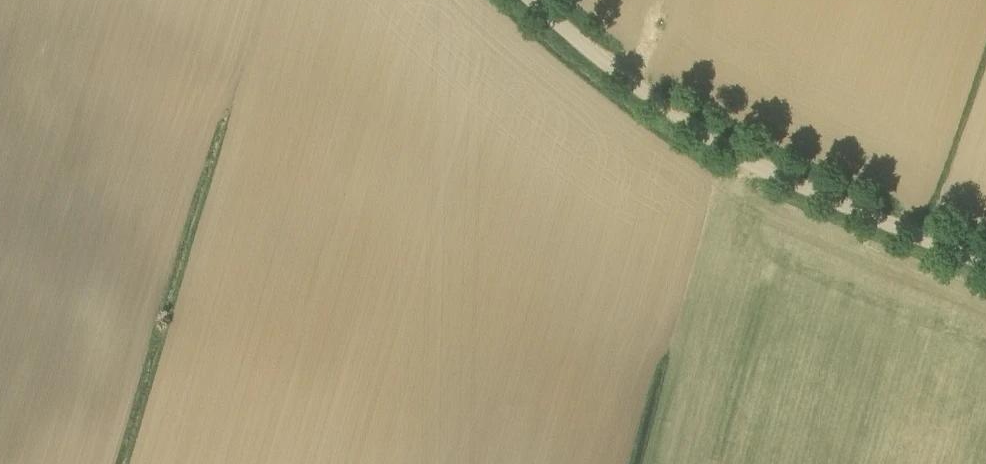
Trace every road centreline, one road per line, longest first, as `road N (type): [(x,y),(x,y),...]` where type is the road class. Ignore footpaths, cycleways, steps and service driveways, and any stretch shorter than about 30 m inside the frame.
road 1 (unclassified): [(985,266),(747,165),(592,57),(531,0)]

